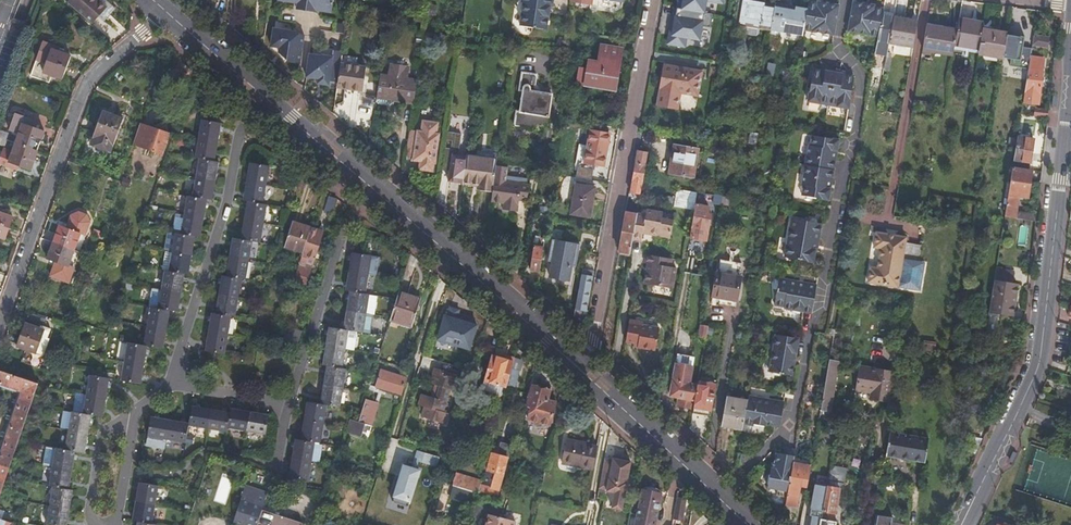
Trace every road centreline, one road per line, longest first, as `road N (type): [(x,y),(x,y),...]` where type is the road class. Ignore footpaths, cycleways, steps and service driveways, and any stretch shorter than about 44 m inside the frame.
road 1 (unclassified): [(963,524),(1041,361),(1063,154)]
road 2 (residential): [(653,0),(582,375)]
road 3 (residential): [(0,324),(88,84),(163,9)]
road 4 (residential): [(170,382),(242,131),(261,96)]
road 5 (secondary): [(582,375),(364,182)]
road 6 (residential): [(285,408),(364,182)]
road 7 (secondary): [(735,519),(582,375)]
road 8 (secondary): [(364,182),(261,96)]
road 9 (secondary): [(261,96),(163,9)]
road 10 (residential): [(98,524),(89,506),(100,444),(108,429),(134,422)]

